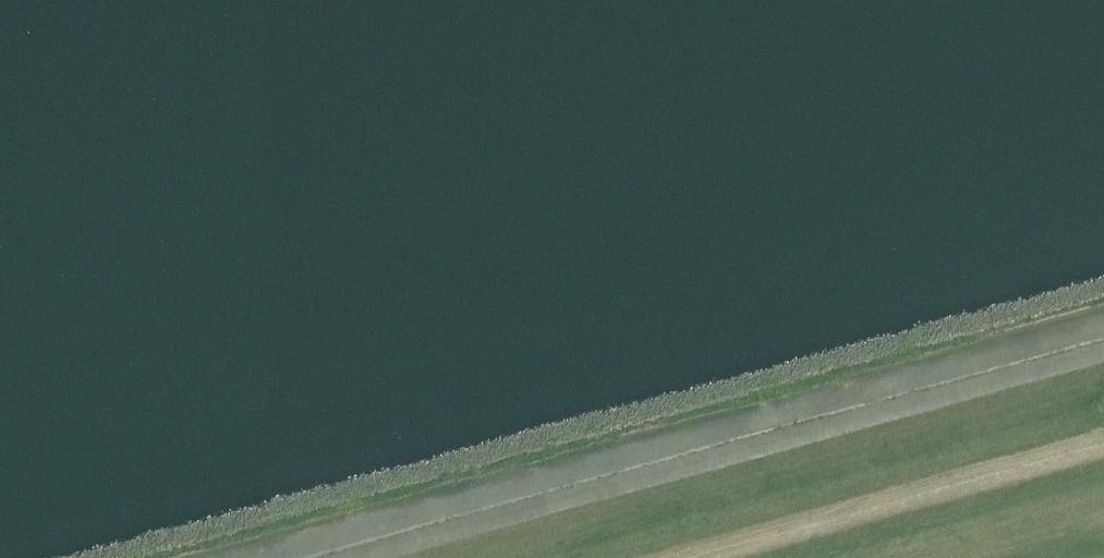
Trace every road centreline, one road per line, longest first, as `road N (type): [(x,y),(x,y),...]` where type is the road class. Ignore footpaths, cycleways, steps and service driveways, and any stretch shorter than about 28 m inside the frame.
road 1 (track): [(682,557),(1103,439)]

